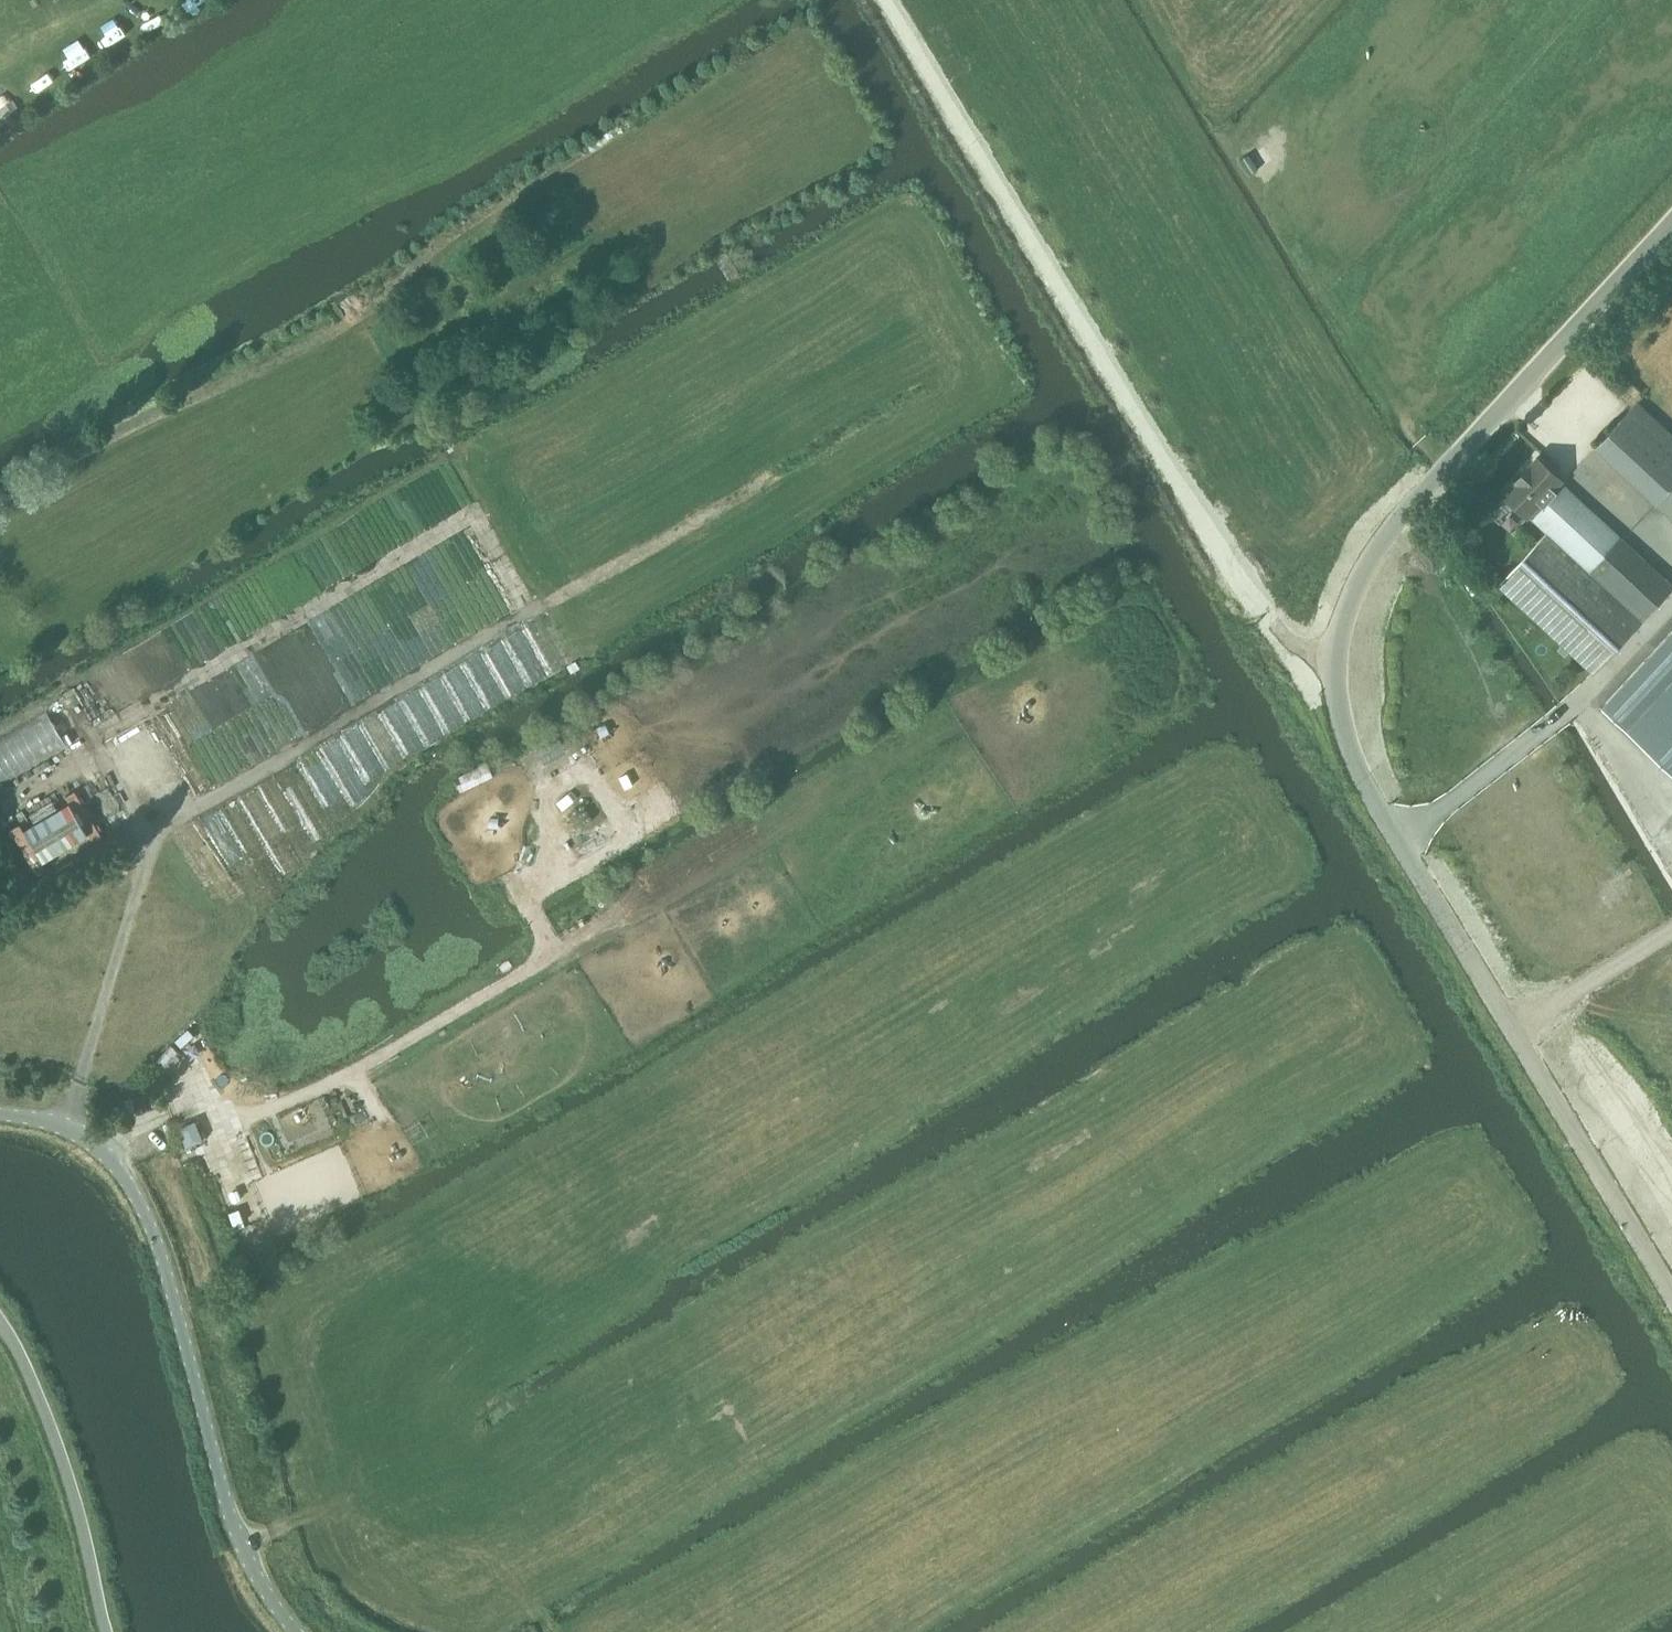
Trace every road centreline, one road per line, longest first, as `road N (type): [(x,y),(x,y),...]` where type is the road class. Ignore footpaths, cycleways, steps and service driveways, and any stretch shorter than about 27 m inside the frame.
road 1 (unclassified): [(1671,1299),(1348,751),(1329,658),(1350,587),(1383,530),(1671,214)]
road 2 (track): [(933,61),(1264,612),(1293,642),(1329,658)]
road 3 (unclassified): [(302,1631),(248,1554),(187,1316),(142,1189),(89,1136),(0,1107)]
road 4 (unclassified): [(109,1631),(56,1440),(0,1323)]
road 5 (track): [(305,1520),(362,1586),(449,1624),(529,1613),(546,1631)]
road 6 (track): [(1671,933),(1511,1030)]
road 7 (track): [(896,0),(933,61),(933,0)]

